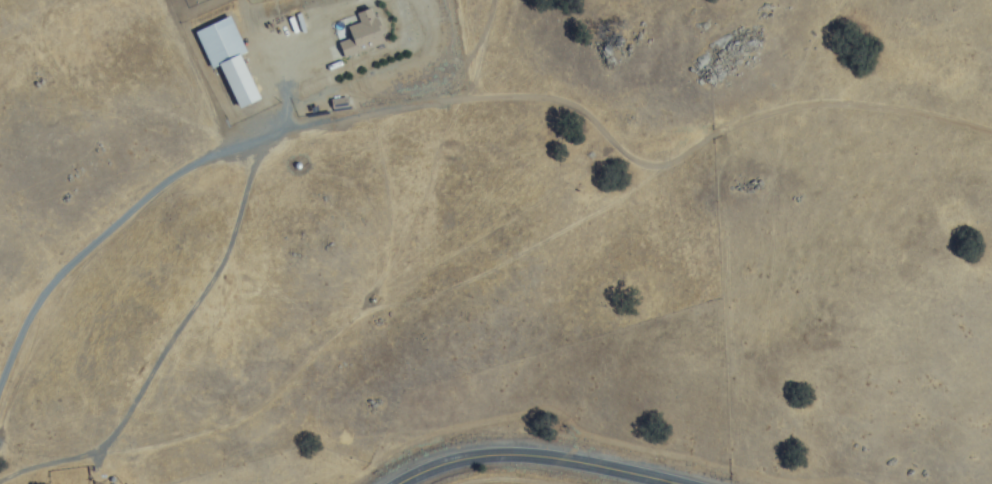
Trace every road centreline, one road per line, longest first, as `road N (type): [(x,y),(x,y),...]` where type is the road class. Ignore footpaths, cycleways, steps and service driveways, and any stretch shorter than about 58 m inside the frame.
road 1 (tertiary): [(672,483),(548,455),(504,453),(421,466),(392,483)]

